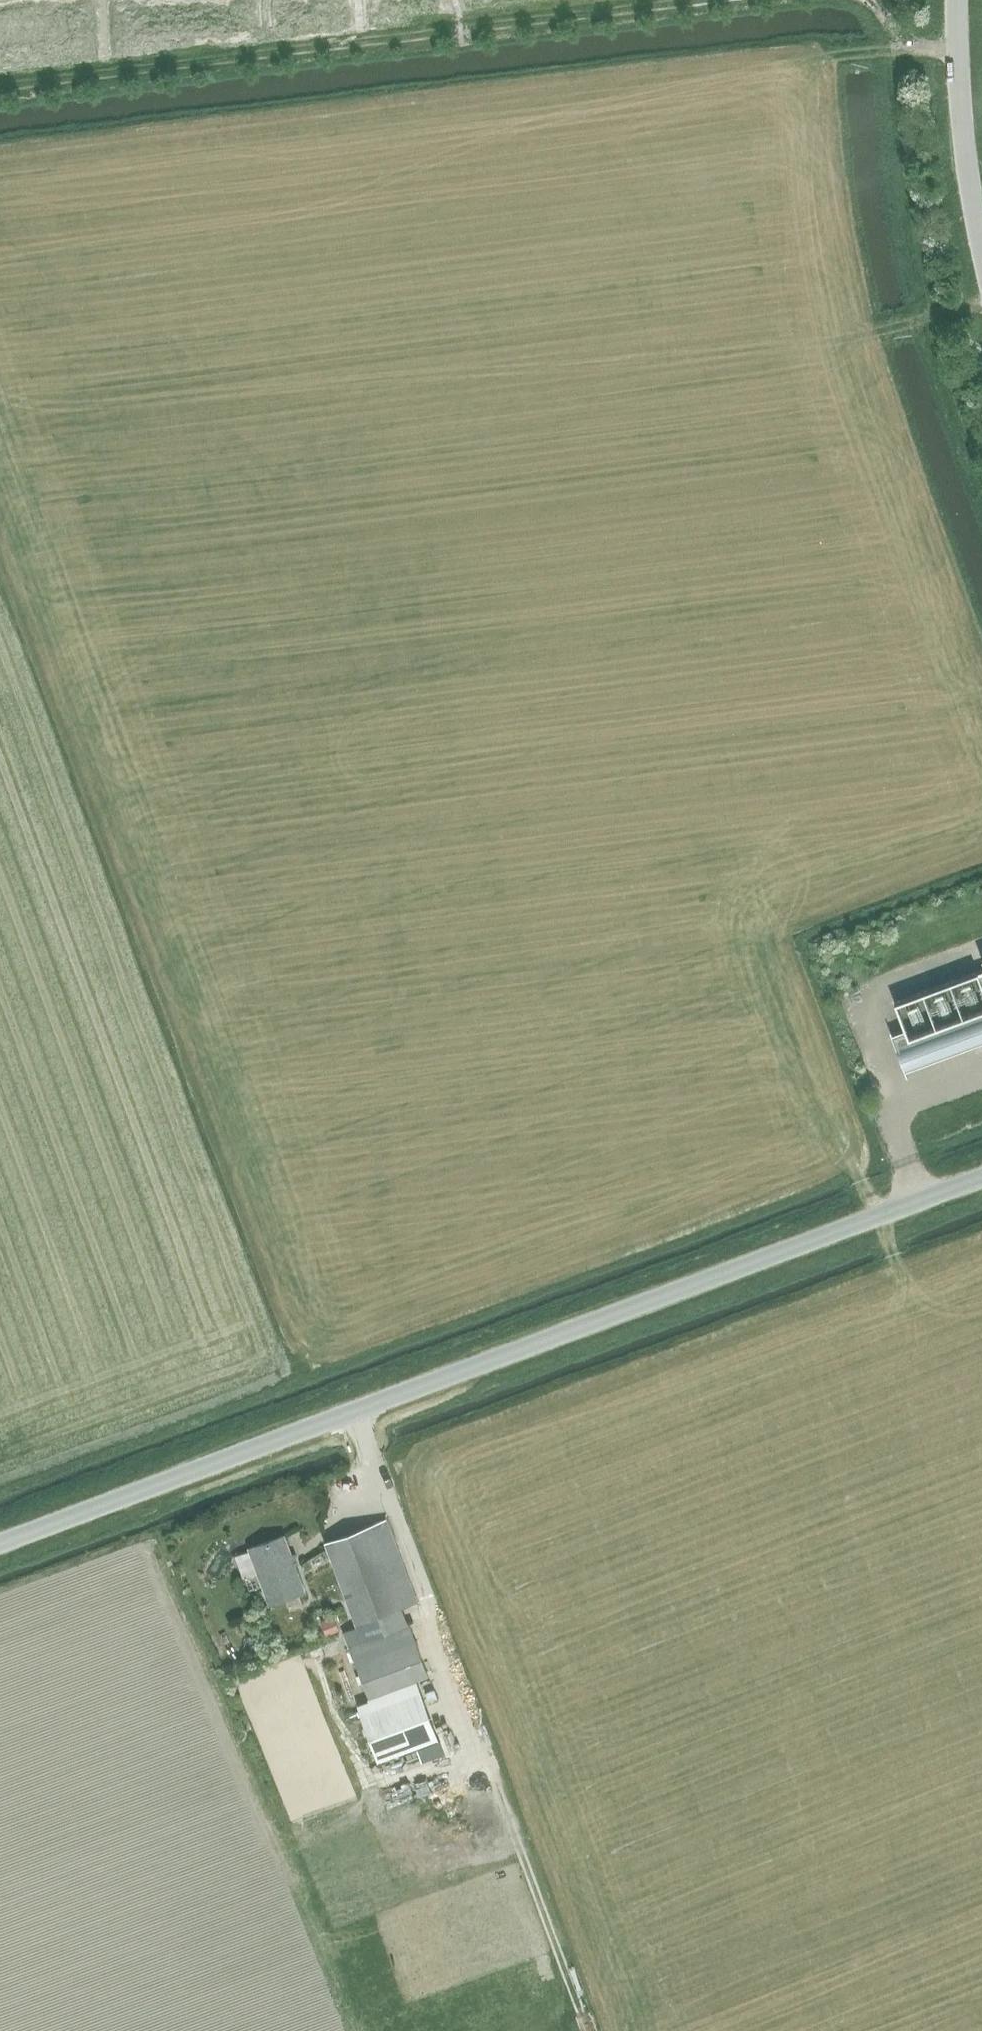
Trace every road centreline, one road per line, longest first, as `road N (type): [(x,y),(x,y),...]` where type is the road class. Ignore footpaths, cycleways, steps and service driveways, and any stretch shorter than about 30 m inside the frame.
road 1 (unclassified): [(0,1543),(981,1175)]
road 2 (unclassified): [(981,235),(958,0)]

